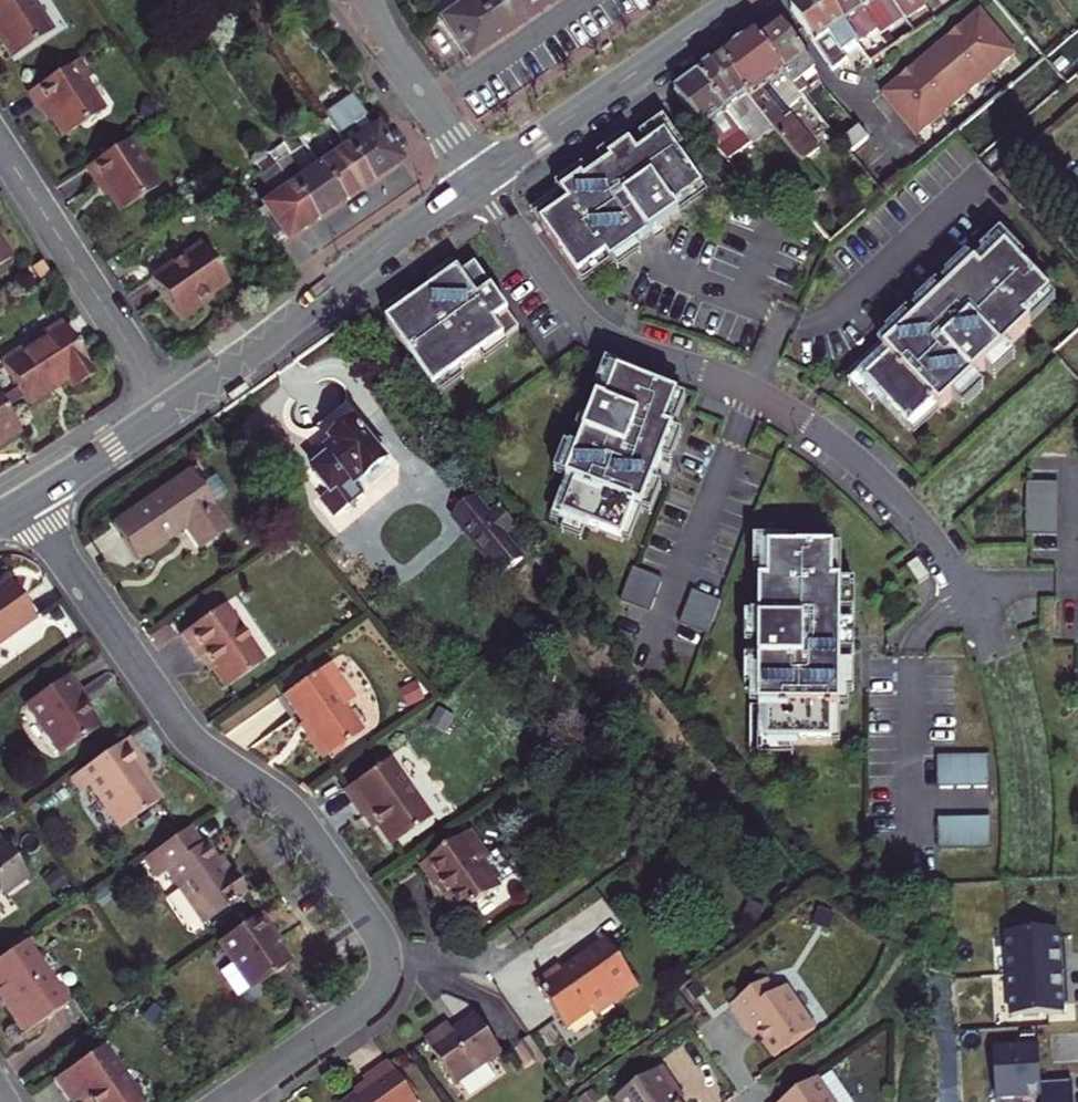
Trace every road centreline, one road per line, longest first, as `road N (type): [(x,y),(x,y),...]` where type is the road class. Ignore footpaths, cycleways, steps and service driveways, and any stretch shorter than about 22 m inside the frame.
road 1 (residential): [(26,501),(191,740),(289,810),(381,940),(386,958),(372,998),(226,1101)]
road 2 (residential): [(1002,652),(942,551),(875,477),(756,392),(650,358),(595,329),(479,178)]
road 3 (secondary): [(479,178),(170,408)]
road 4 (residential): [(0,143),(170,408)]
road 5 (secondary): [(735,0),(479,178)]
road 6 (residential): [(370,0),(405,72),(479,178)]
road 7 (secondary): [(170,408),(26,501)]

